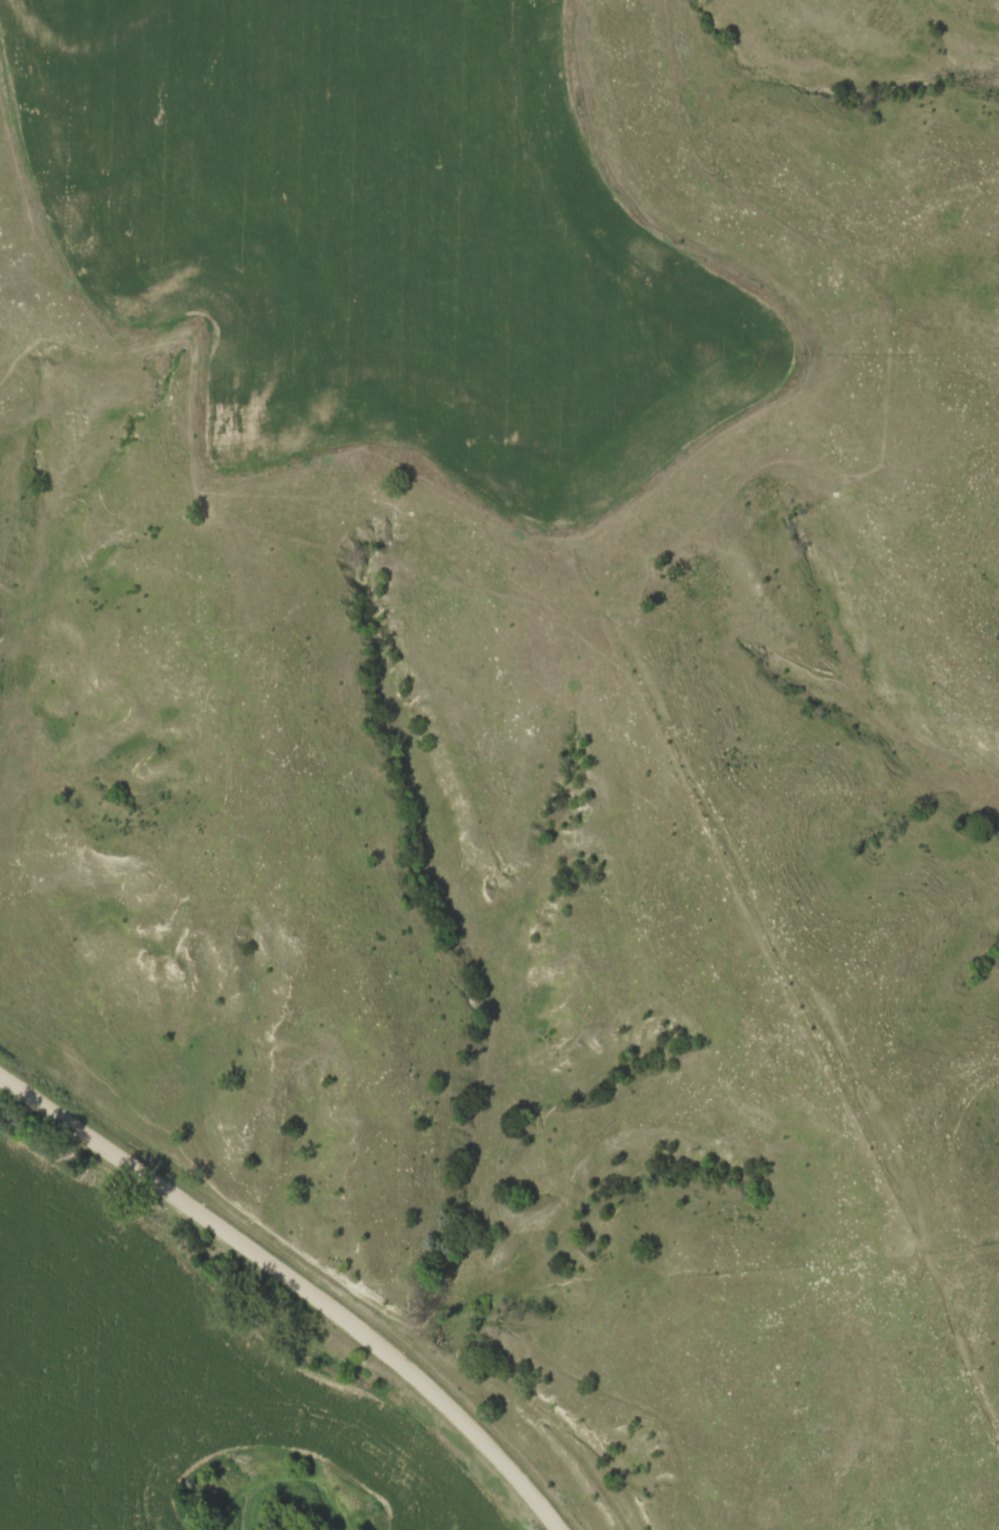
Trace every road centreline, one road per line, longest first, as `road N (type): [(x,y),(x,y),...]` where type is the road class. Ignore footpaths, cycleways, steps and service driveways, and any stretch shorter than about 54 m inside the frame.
road 1 (tertiary): [(0,1075),(351,1319),(454,1404),(564,1529)]

